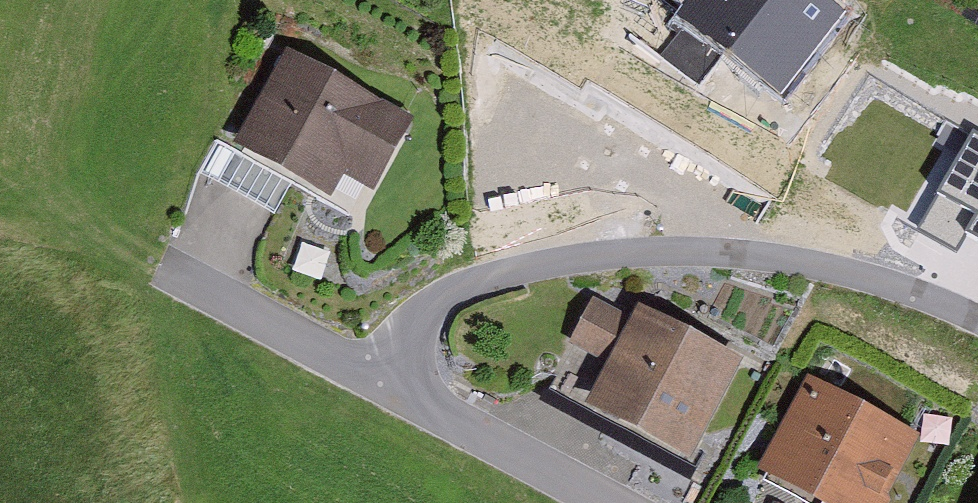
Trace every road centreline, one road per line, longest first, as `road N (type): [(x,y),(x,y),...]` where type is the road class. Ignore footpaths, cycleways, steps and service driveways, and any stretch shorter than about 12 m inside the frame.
road 1 (residential): [(977,318),(946,299),(811,260),(698,249),(580,255),(478,277),(423,310),(388,380)]
road 2 (residential): [(620,502),(388,380)]
road 3 (residential): [(388,380),(183,271)]

